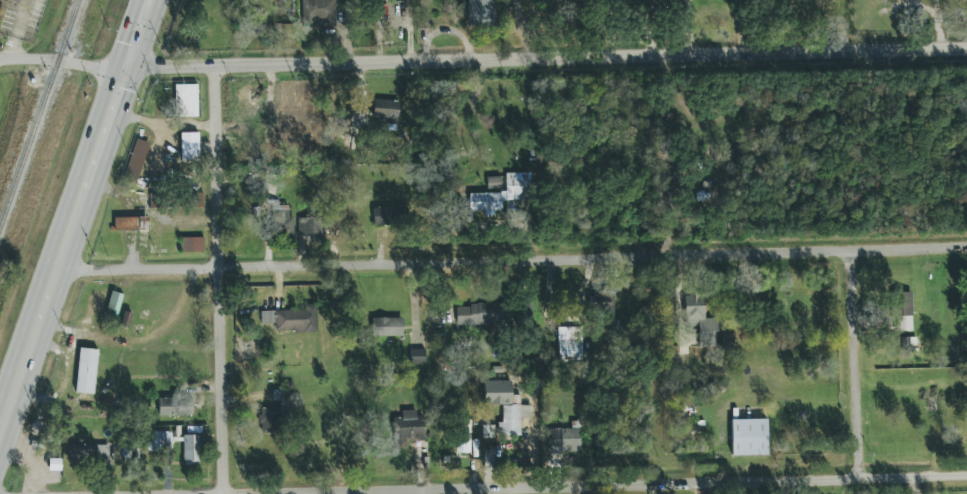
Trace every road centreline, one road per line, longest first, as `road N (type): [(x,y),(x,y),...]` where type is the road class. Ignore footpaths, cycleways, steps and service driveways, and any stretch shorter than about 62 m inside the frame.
road 1 (residential): [(966,248),(56,274)]
road 2 (tertiary): [(966,49),(127,70)]
road 3 (residential): [(966,475),(261,493)]
road 4 (primary): [(0,430),(150,0)]
road 5 (residential): [(222,493),(213,68)]
road 6 (residential): [(857,481),(849,251)]
road 7 (residential): [(127,70),(0,62)]

